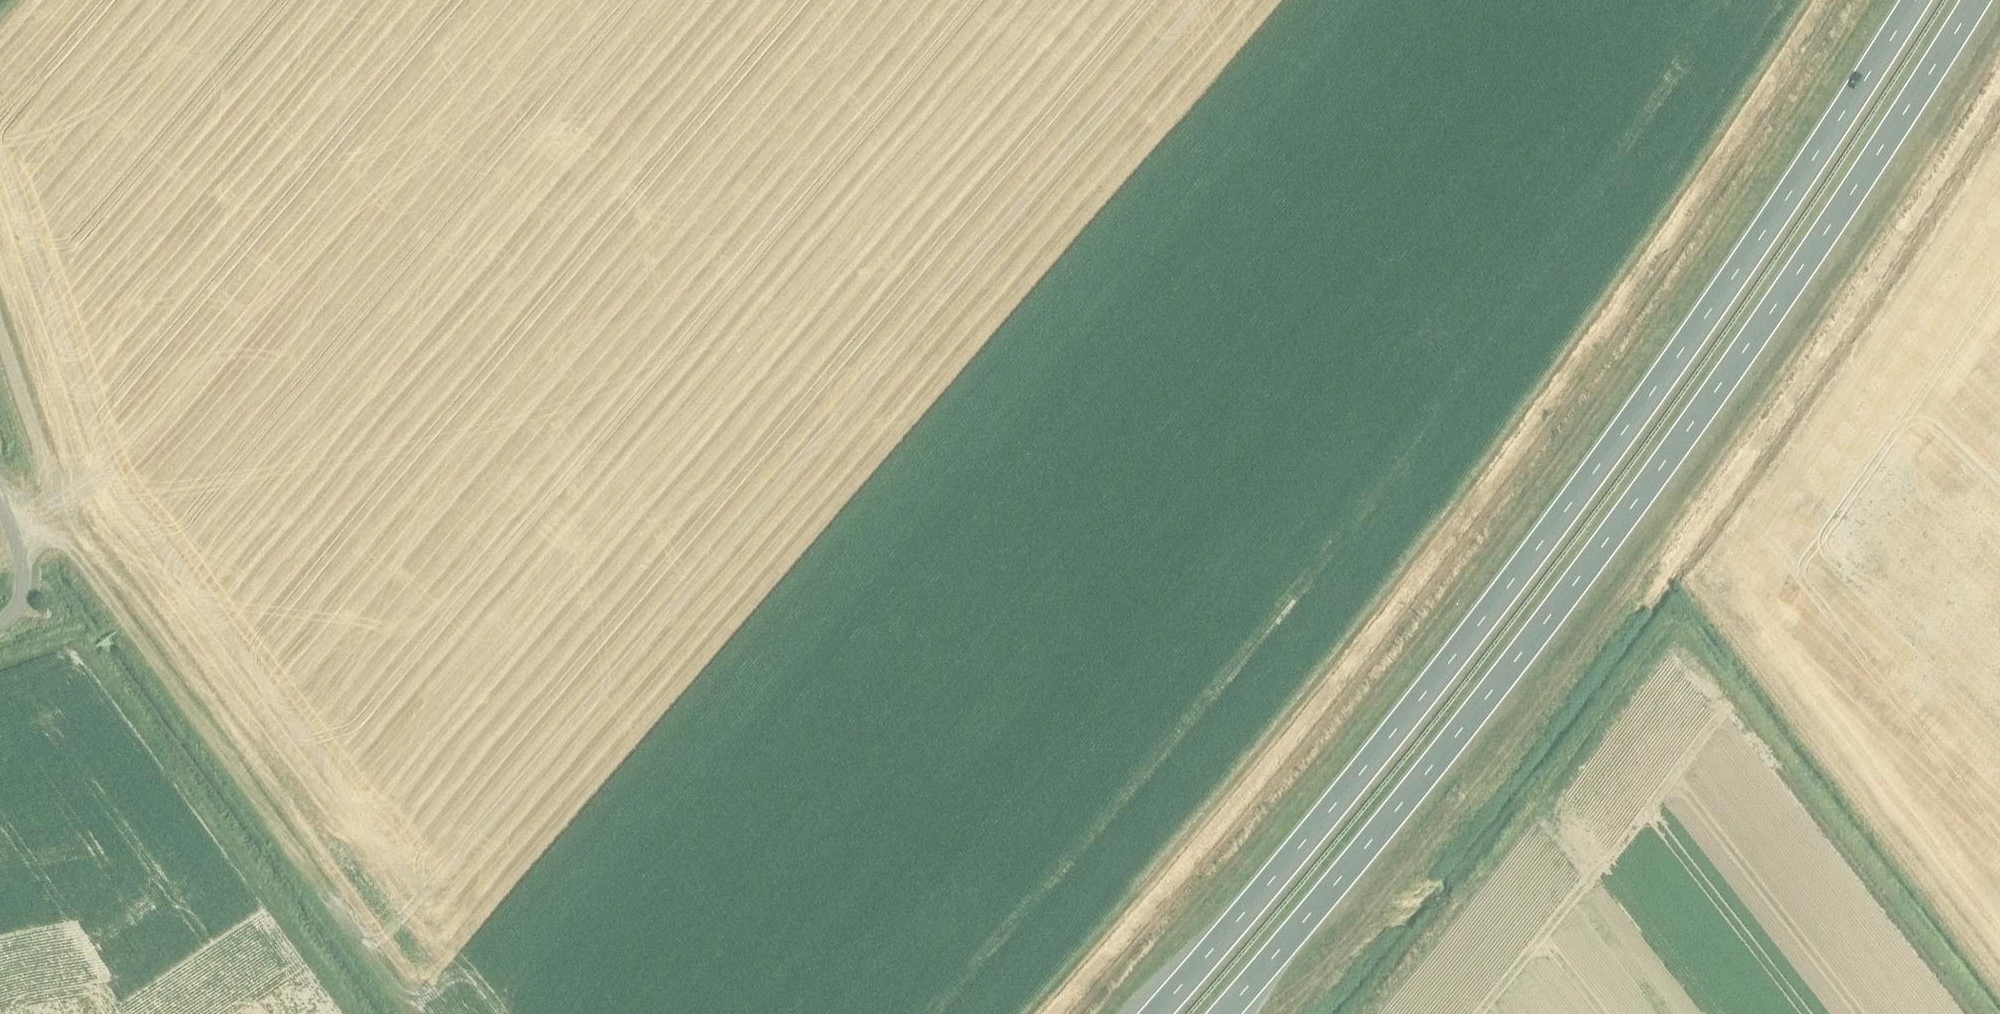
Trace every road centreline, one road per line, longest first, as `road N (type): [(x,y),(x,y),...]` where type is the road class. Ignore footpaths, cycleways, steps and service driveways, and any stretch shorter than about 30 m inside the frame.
road 1 (trunk): [(1917,0),(1563,515),(1344,795),(1156,1013)]
road 2 (trunk): [(1224,1013),(1664,468),(1977,0)]
road 3 (unclassified): [(0,492),(24,584),(19,606),(0,621)]

